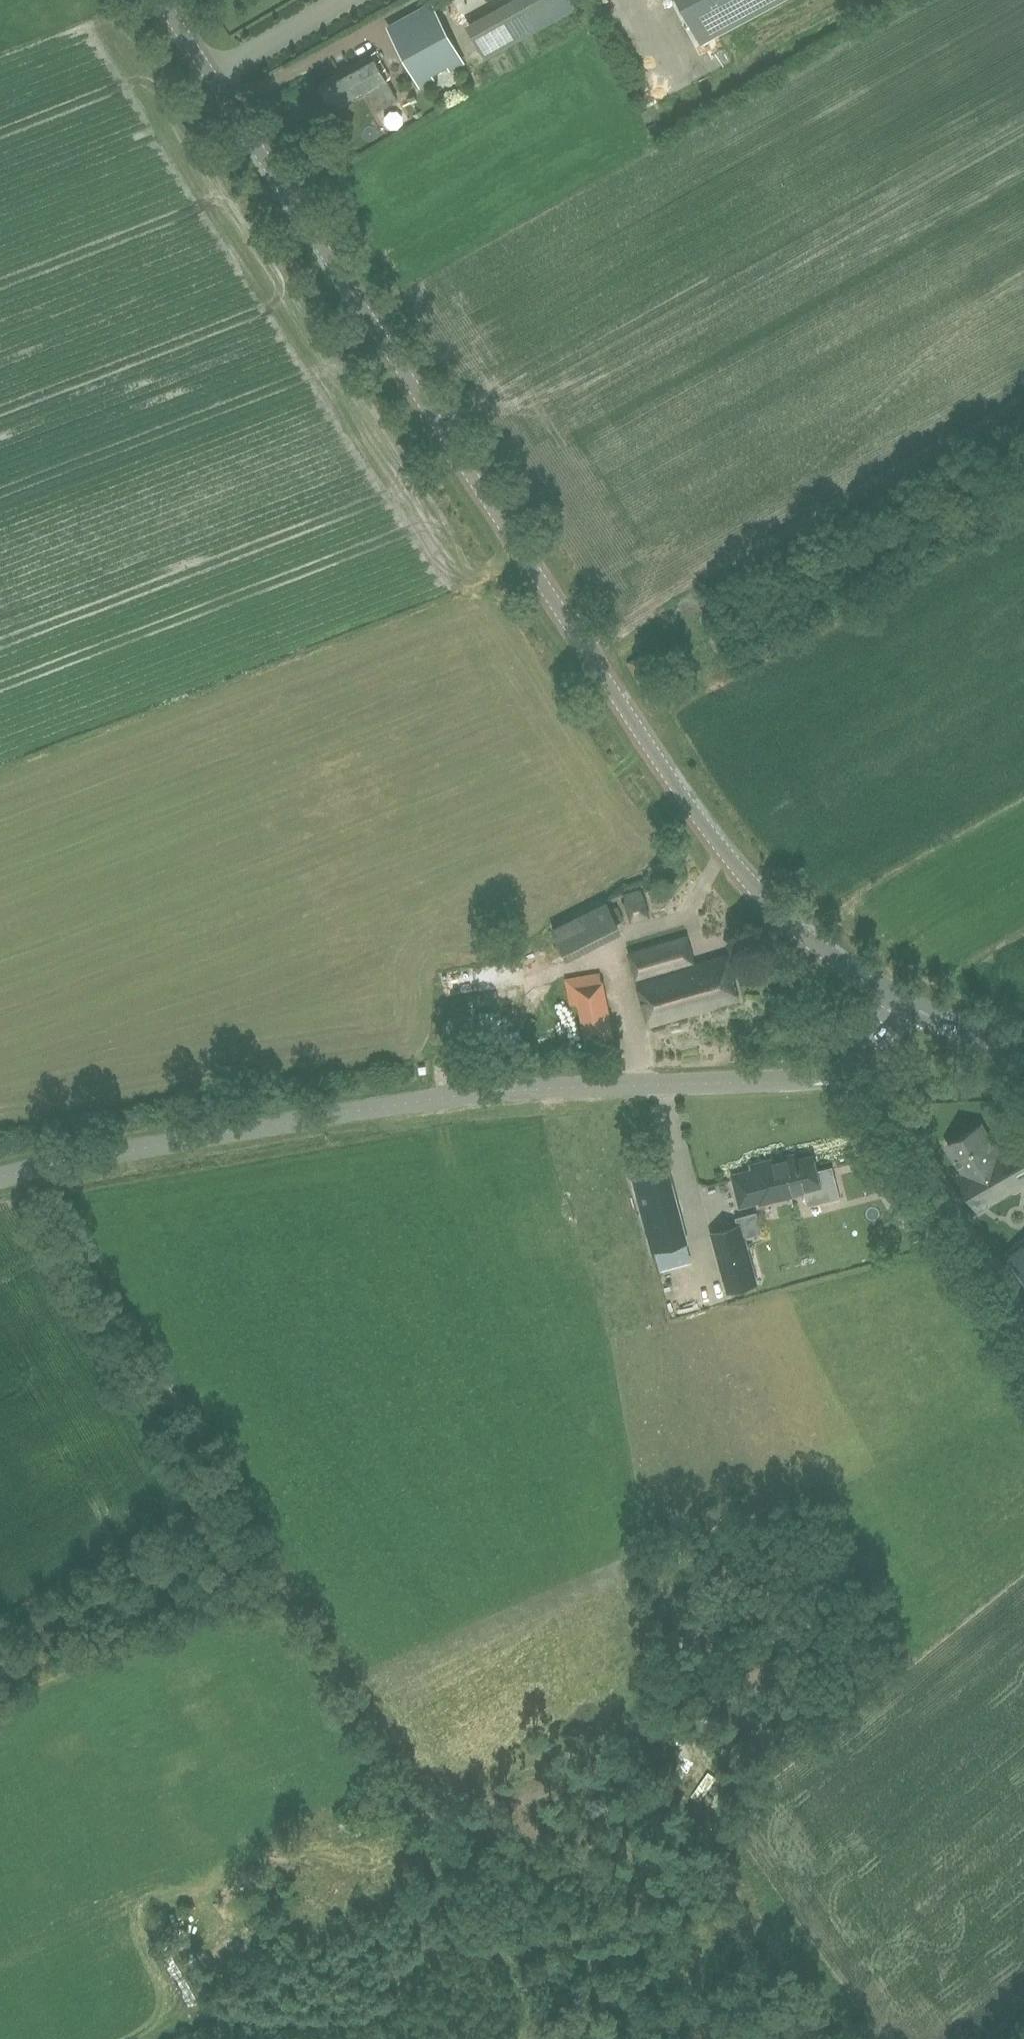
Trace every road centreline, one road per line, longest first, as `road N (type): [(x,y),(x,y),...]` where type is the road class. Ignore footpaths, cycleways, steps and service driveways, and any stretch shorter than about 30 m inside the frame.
road 1 (tertiary): [(904,1003),(780,916),(693,811),(162,0)]
road 2 (tertiary): [(0,1177),(417,1102),(517,1091),(800,1082),(862,1060)]
road 3 (unclassified): [(1023,1317),(862,1060)]
road 4 (tertiary): [(1023,1051),(904,1003)]

